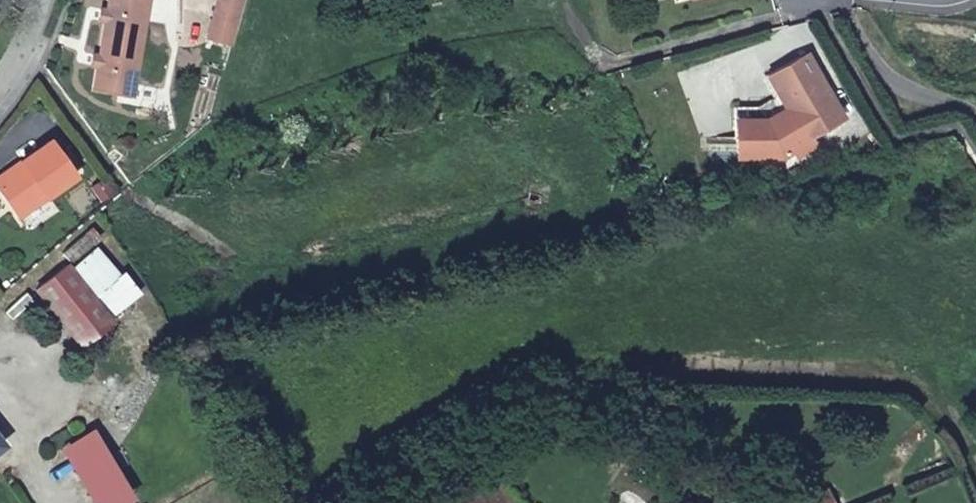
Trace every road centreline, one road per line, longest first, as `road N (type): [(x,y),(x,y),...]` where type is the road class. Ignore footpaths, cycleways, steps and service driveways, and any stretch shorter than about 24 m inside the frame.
road 1 (track): [(17,59),(48,80),(127,189)]

